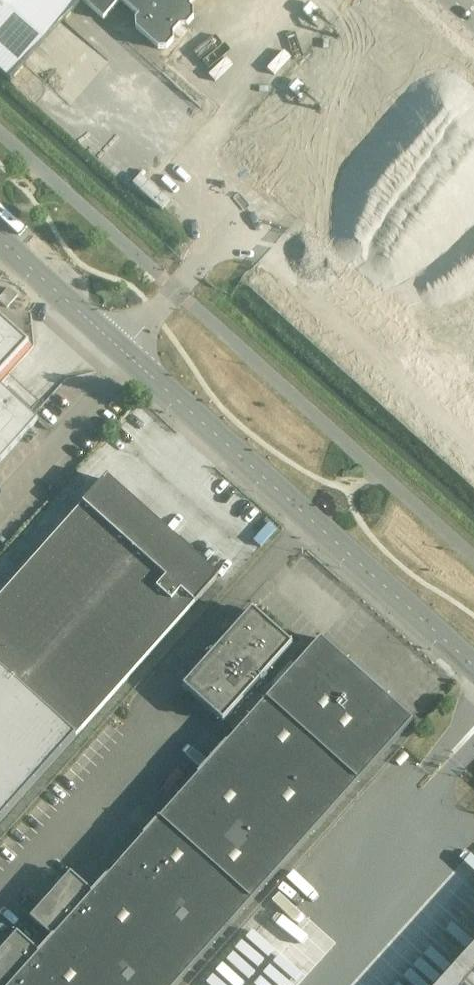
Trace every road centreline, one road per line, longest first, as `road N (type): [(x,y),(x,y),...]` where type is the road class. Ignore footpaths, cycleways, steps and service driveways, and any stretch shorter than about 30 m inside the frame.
road 1 (tertiary): [(473,671),(0,240)]

